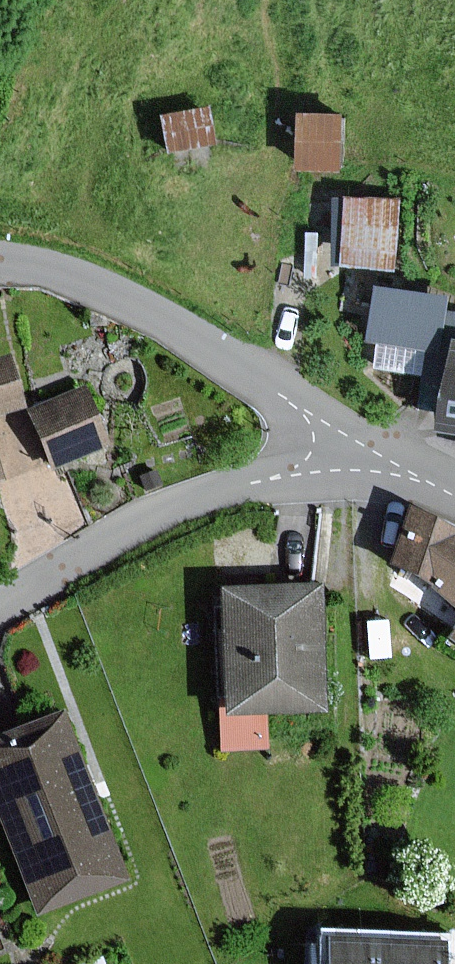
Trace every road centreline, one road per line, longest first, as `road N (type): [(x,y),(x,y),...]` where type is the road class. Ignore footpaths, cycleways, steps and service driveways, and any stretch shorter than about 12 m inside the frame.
road 1 (residential): [(0,259),(117,296),(265,379),(325,422),(346,470)]
road 2 (residential): [(0,605),(180,505),(278,476),(346,470)]

